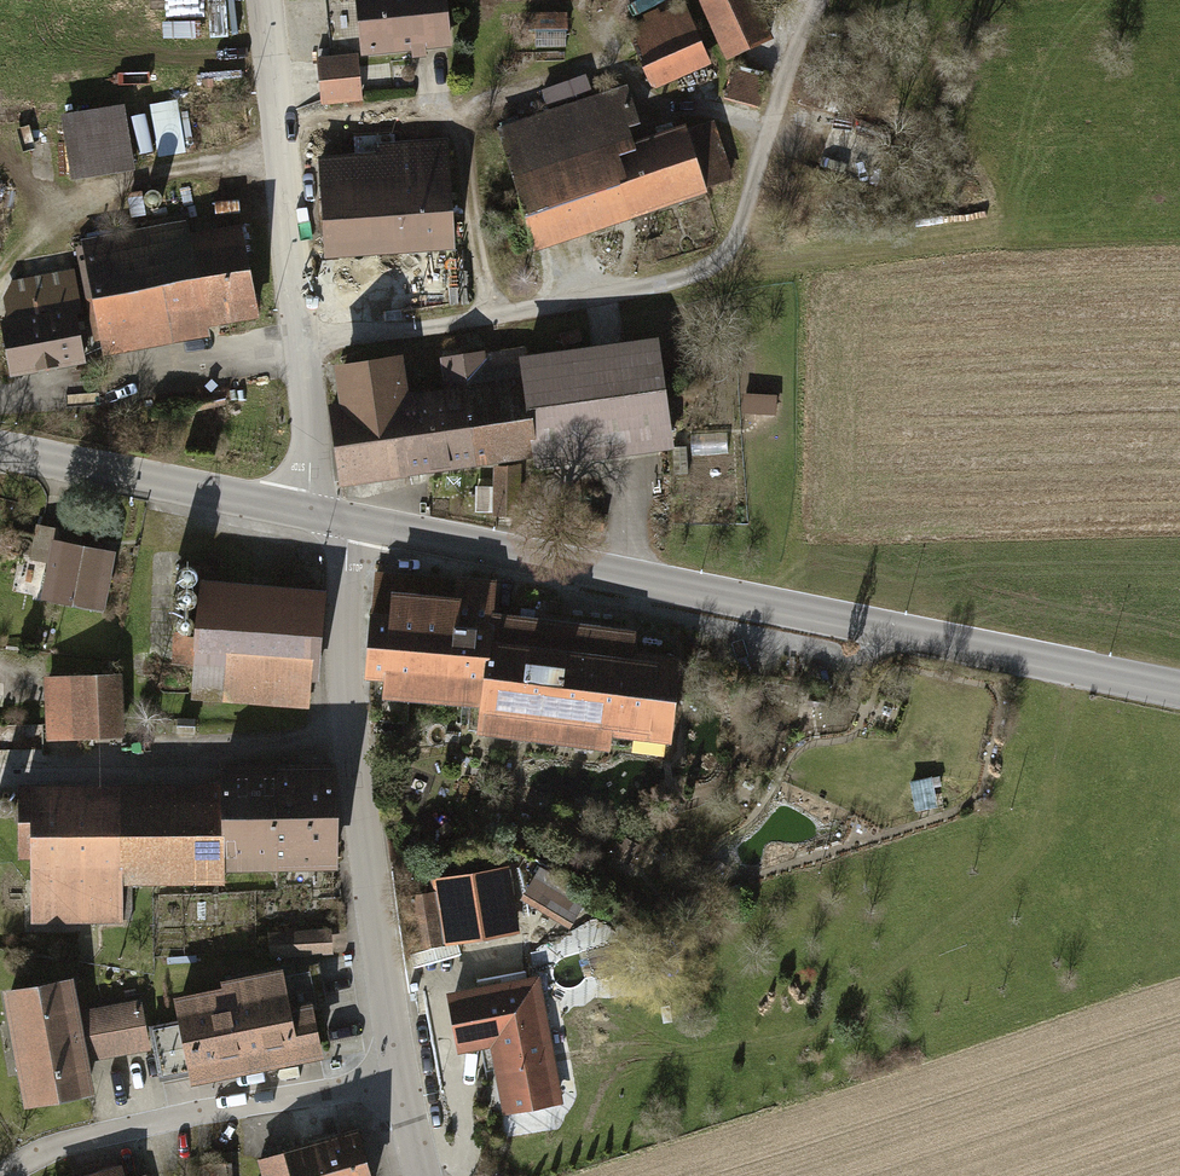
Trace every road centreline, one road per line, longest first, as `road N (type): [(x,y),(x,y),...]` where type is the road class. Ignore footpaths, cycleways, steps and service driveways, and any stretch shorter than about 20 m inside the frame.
road 1 (tertiary): [(1179,692),(349,526)]
road 2 (tertiary): [(349,526),(340,620),(352,742),(399,1081),(424,1175)]
road 3 (tertiary): [(263,0),(301,339),(310,518)]
road 4 (tertiary): [(310,518),(0,452)]

